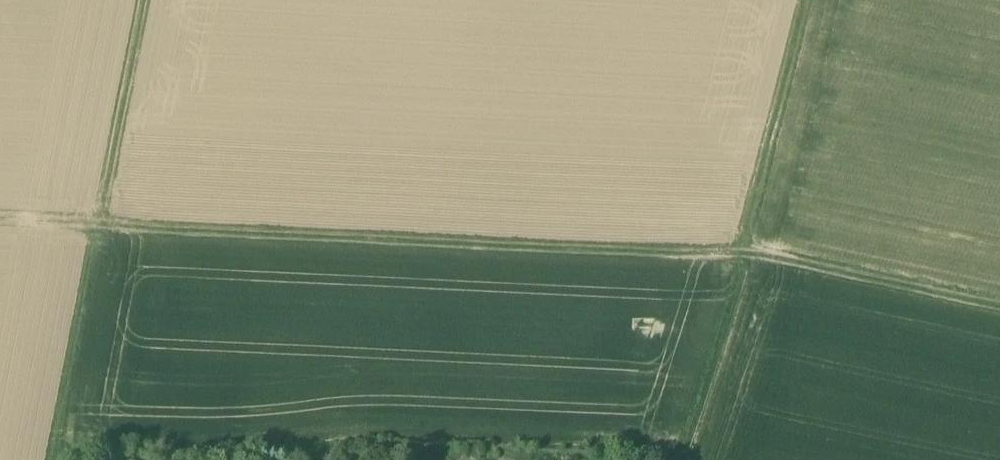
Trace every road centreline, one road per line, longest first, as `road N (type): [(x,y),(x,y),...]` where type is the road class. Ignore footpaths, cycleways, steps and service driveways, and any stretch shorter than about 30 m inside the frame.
road 1 (track): [(0,215),(735,251),(999,306)]
road 2 (track): [(134,0),(48,459)]
road 3 (track): [(735,251),(798,0)]

